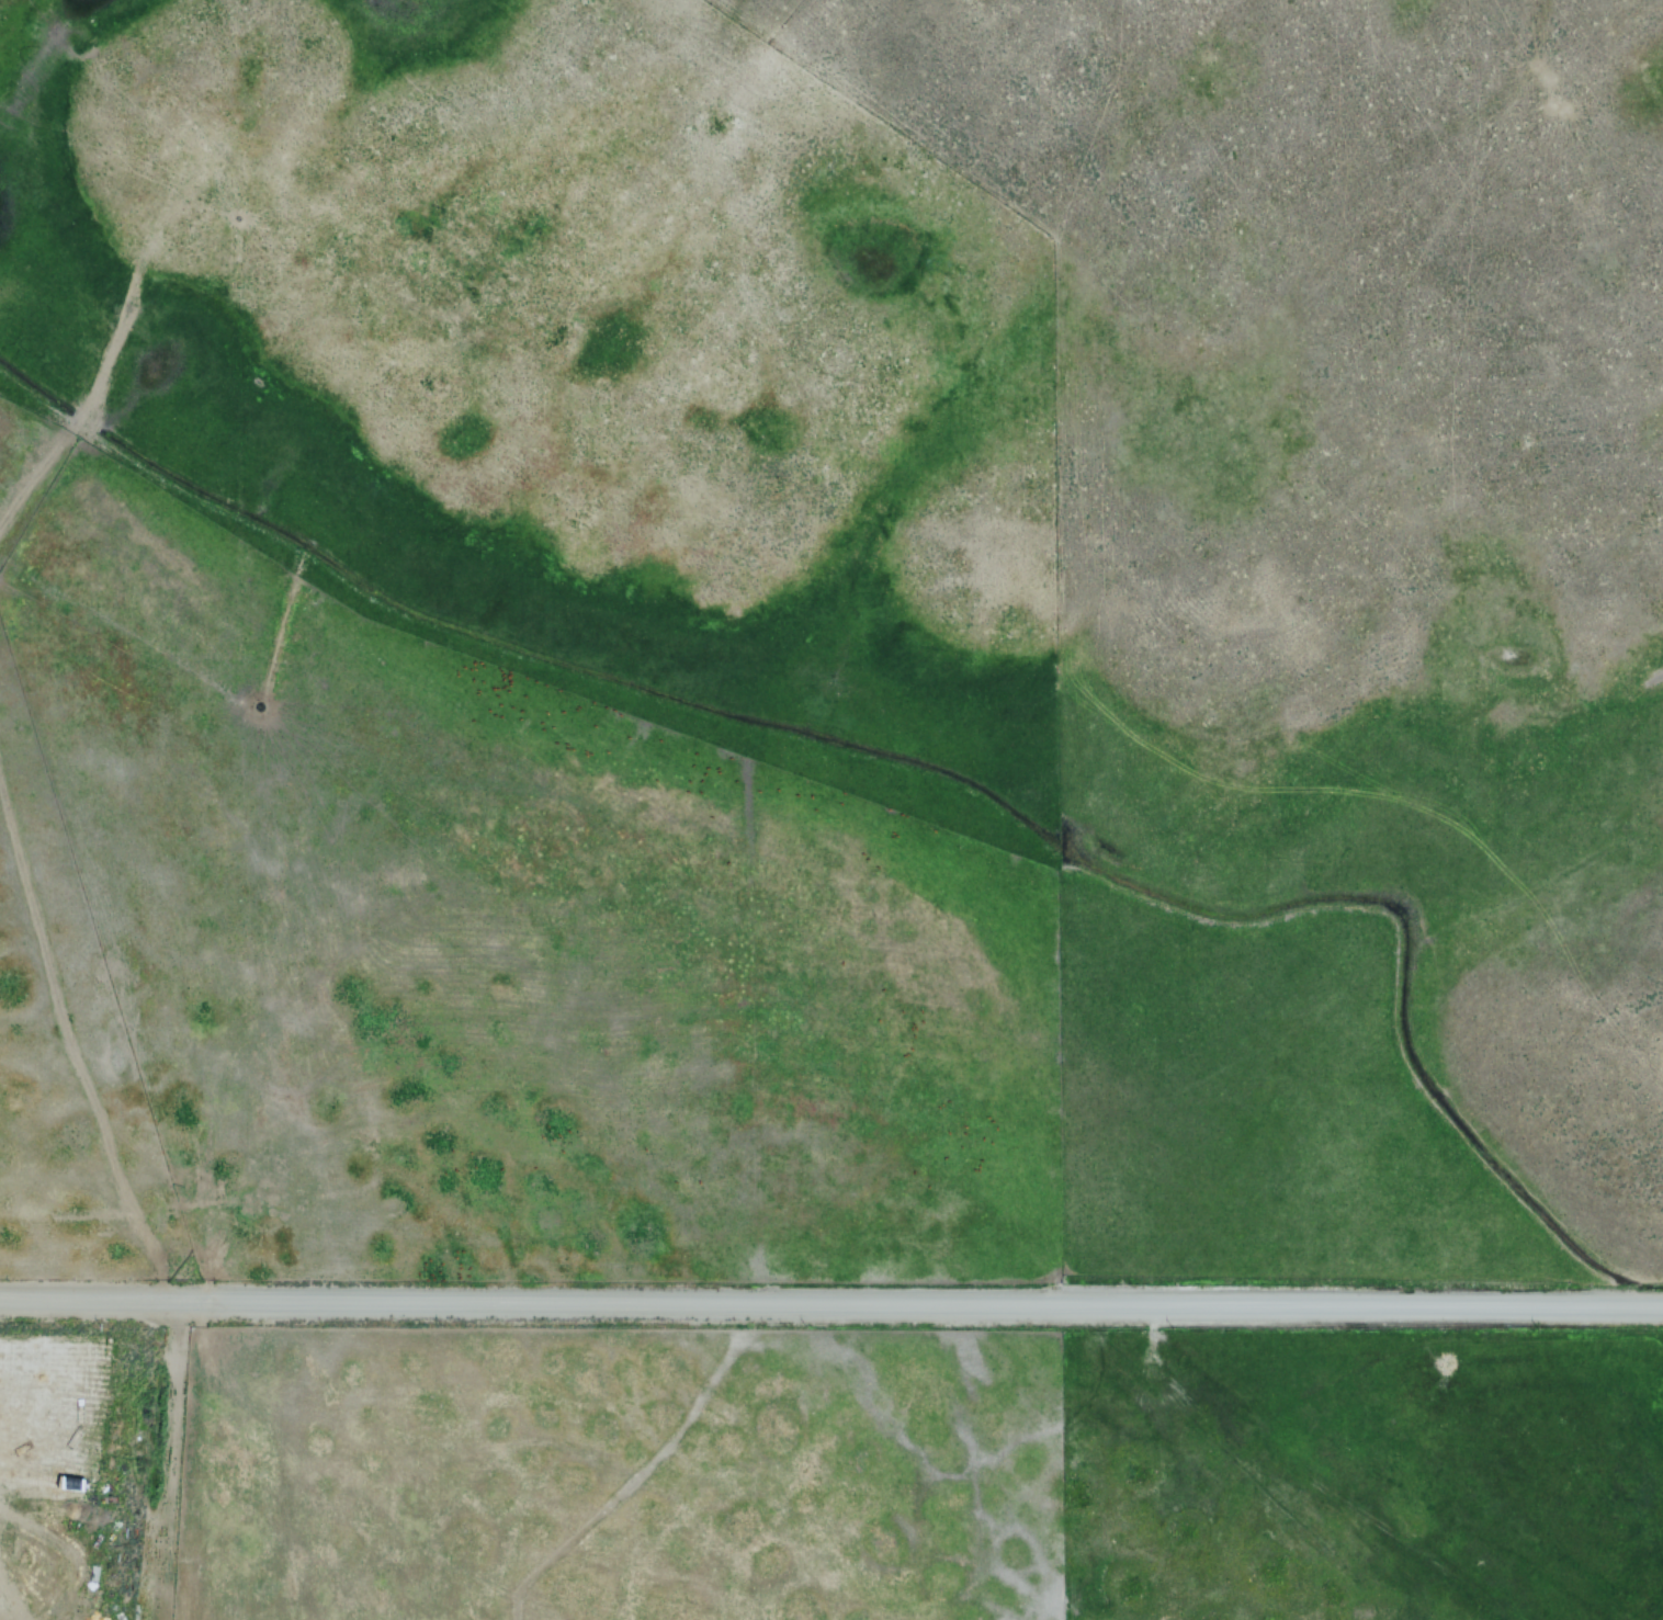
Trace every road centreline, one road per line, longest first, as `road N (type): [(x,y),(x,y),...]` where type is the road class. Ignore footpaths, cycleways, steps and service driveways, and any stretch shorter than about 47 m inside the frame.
road 1 (residential): [(0,1301),(1662,1307)]

